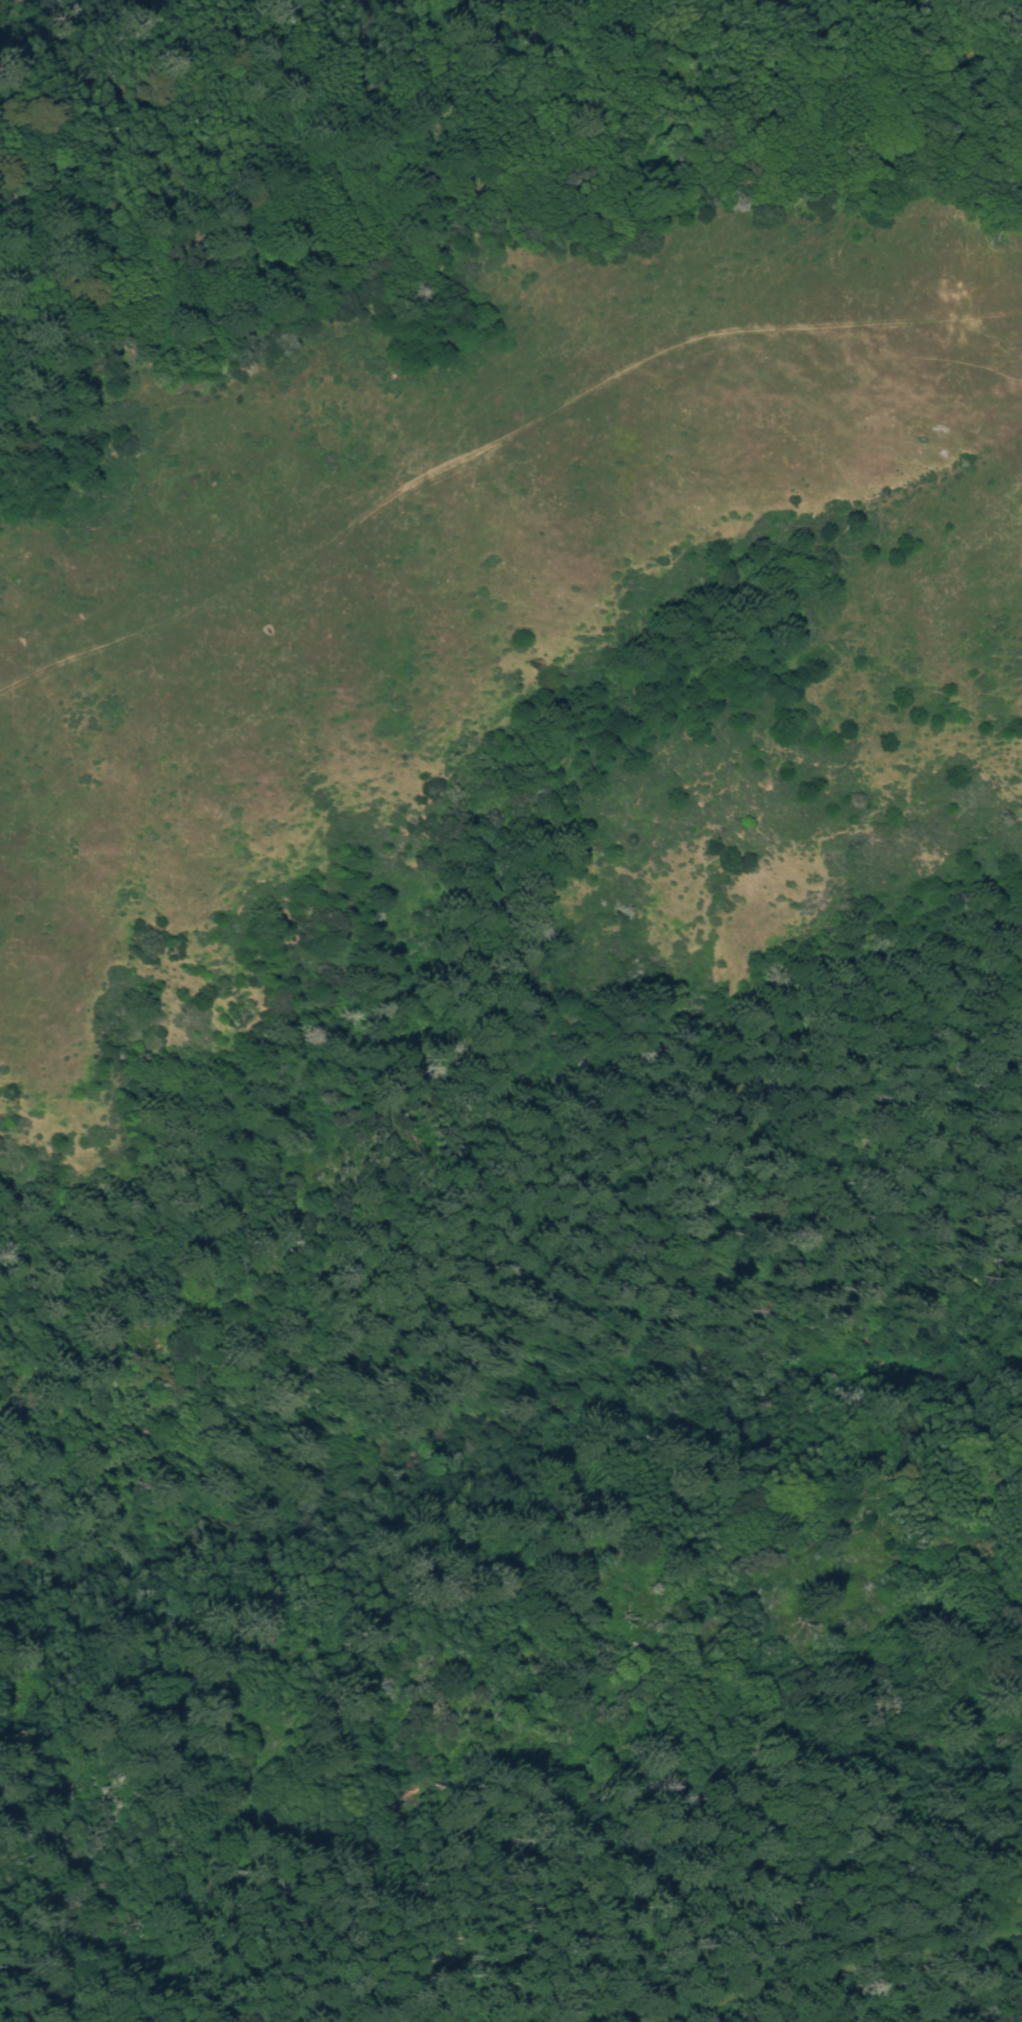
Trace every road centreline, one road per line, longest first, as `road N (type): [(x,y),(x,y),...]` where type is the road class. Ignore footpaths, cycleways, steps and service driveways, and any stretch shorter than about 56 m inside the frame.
road 1 (track): [(570,2021),(866,1930),(1021,1919)]

